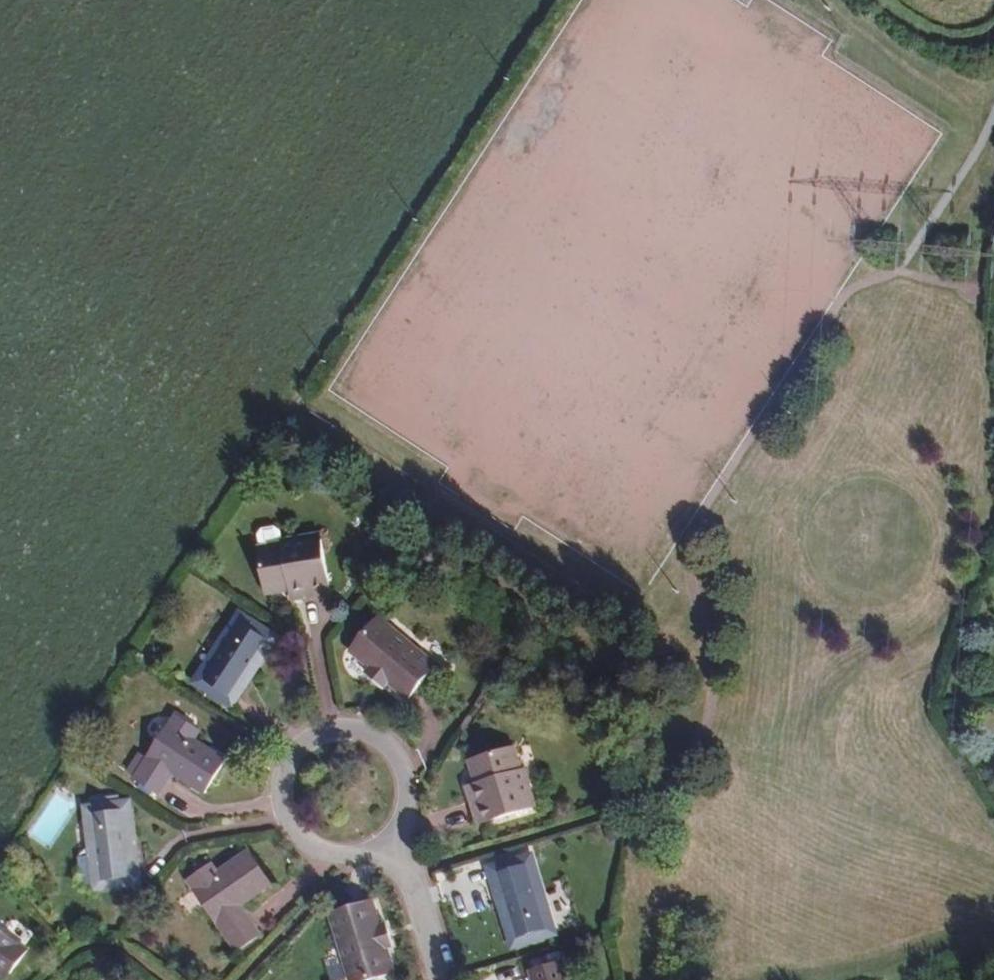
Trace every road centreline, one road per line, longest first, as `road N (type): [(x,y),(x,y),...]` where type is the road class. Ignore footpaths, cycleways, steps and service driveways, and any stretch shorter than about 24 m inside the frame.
road 1 (residential): [(387,842),(408,804),(408,782),(386,743),(345,727),(303,740),(278,776),(281,820),(311,852),(333,859),(371,853)]
road 2 (residential): [(436,979),(387,842)]

